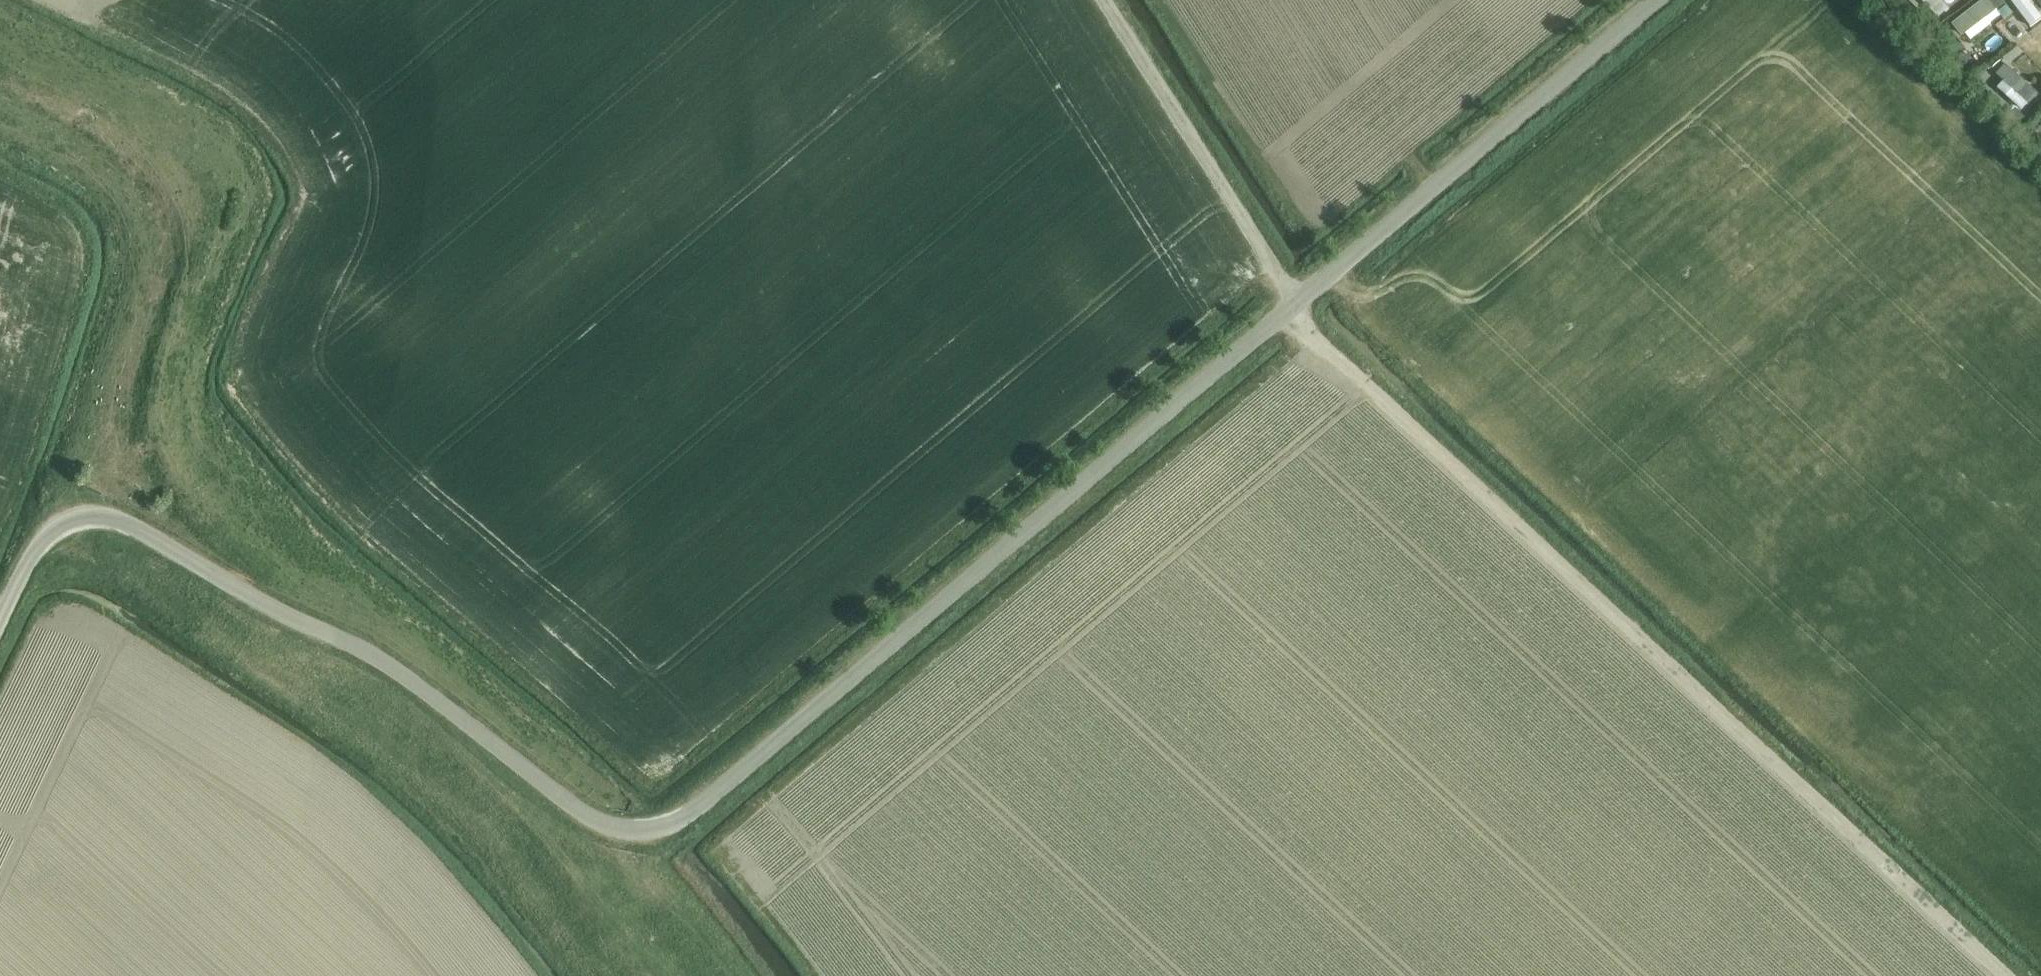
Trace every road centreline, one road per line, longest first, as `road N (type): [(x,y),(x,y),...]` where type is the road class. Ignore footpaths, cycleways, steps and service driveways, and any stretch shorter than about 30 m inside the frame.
road 1 (unclassified): [(0,614),(47,536),(71,518),(111,518),(370,651),(588,817),(661,830),(1654,0)]

